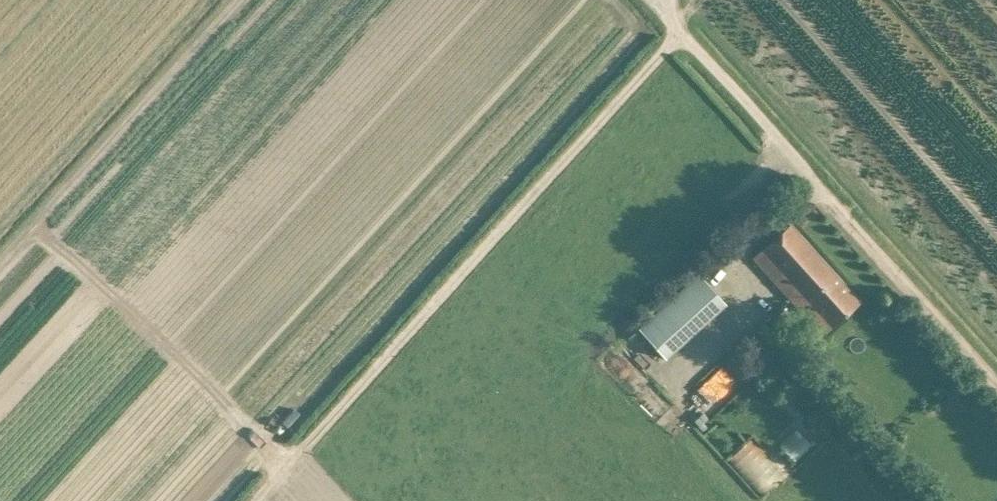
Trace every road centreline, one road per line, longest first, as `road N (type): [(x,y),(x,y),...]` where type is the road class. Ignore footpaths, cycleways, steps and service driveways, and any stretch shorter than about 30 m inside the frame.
road 1 (unclassified): [(996,386),(652,0)]

